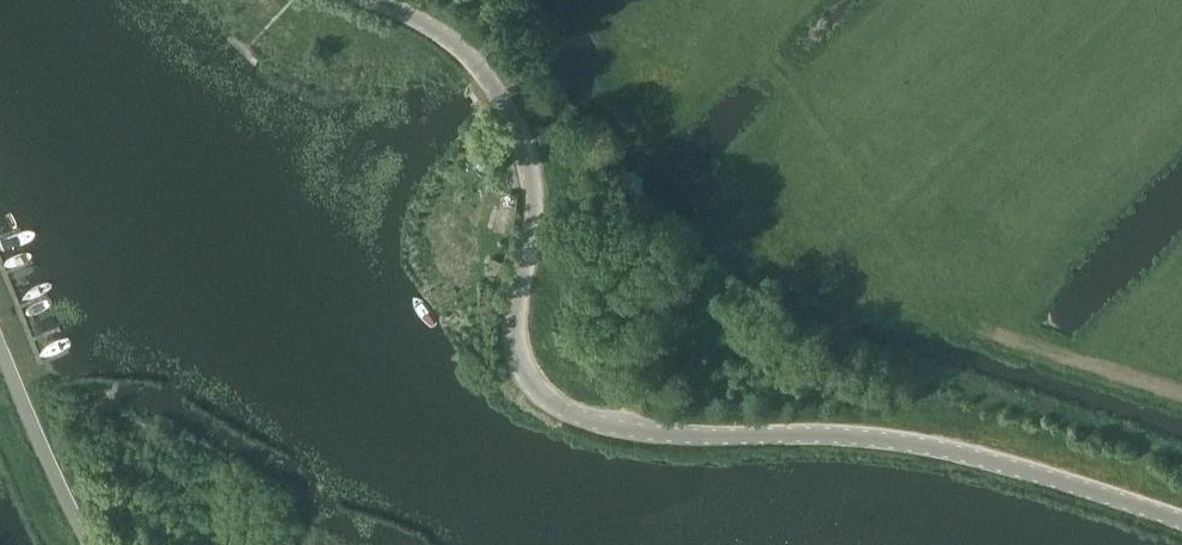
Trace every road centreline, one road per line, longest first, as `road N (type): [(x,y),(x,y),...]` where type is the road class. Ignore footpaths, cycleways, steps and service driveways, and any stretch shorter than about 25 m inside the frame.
road 1 (unclassified): [(1181,521),(919,444),(663,433),(603,423),(555,404),(527,374),(514,337),(536,204),(519,133),(475,56),(384,0)]
road 2 (unclassified): [(98,544),(0,343)]

